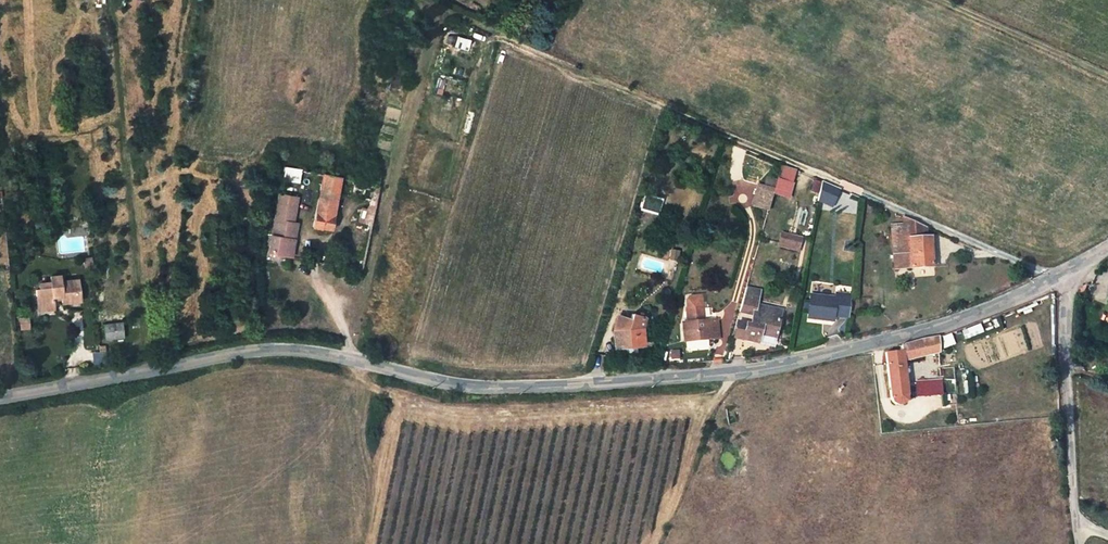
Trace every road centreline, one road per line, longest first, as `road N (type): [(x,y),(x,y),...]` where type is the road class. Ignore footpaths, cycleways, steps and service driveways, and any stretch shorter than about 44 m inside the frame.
road 1 (unclassified): [(1047,283),(899,339),(747,371),(479,388),(287,350),(0,401)]
road 2 (unclassified): [(736,139),(1043,271),(1047,283)]
road 3 (unclassified): [(1080,543),(1063,277)]
road 4 (track): [(501,39),(736,139)]

